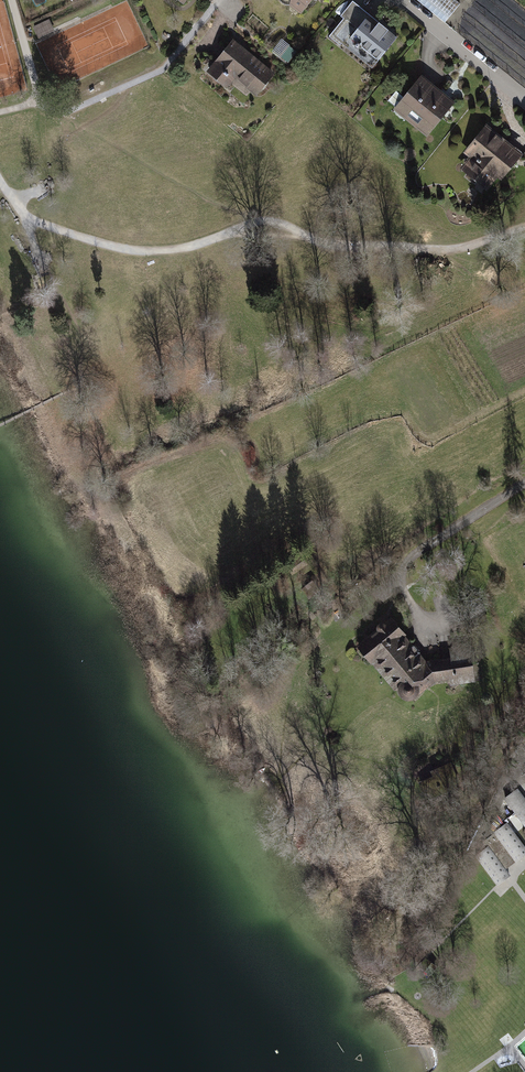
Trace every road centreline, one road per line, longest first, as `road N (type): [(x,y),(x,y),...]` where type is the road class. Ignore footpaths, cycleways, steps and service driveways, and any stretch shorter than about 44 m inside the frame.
road 1 (track): [(524,228),(448,250),(333,246),(261,222),(193,246),(138,251),(45,225),(22,213),(0,180)]
road 2 (residential): [(401,0),(524,103)]

